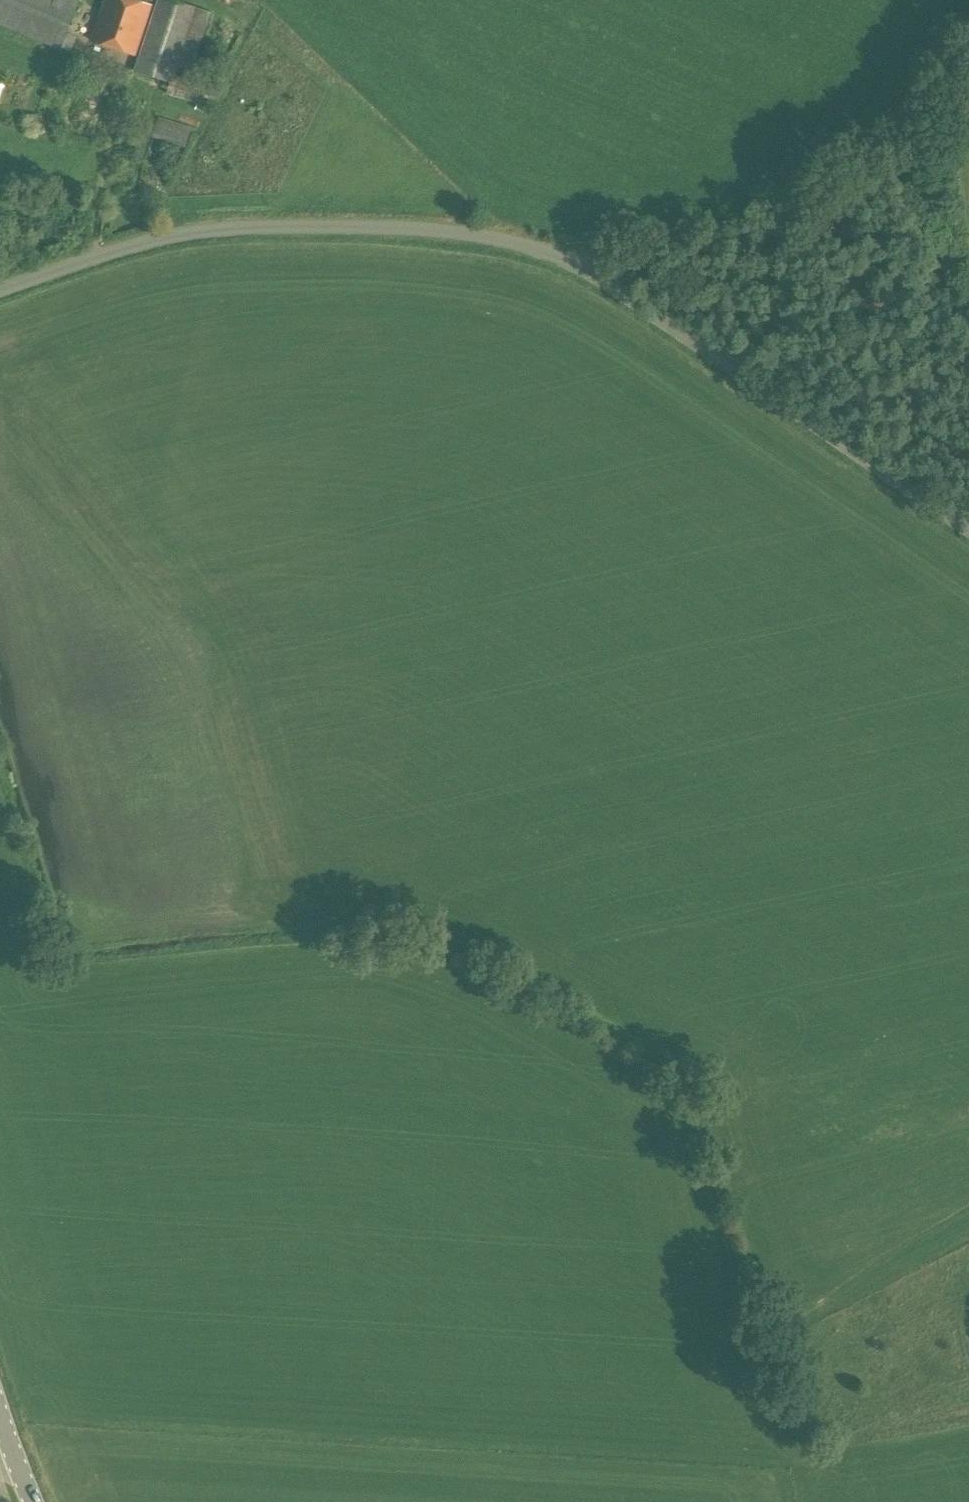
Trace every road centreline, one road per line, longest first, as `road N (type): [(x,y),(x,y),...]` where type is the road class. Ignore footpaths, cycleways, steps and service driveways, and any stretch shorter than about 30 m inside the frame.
road 1 (unclassified): [(0,292),(149,243),(237,232),(414,231),(515,244),(566,258),(968,535)]

